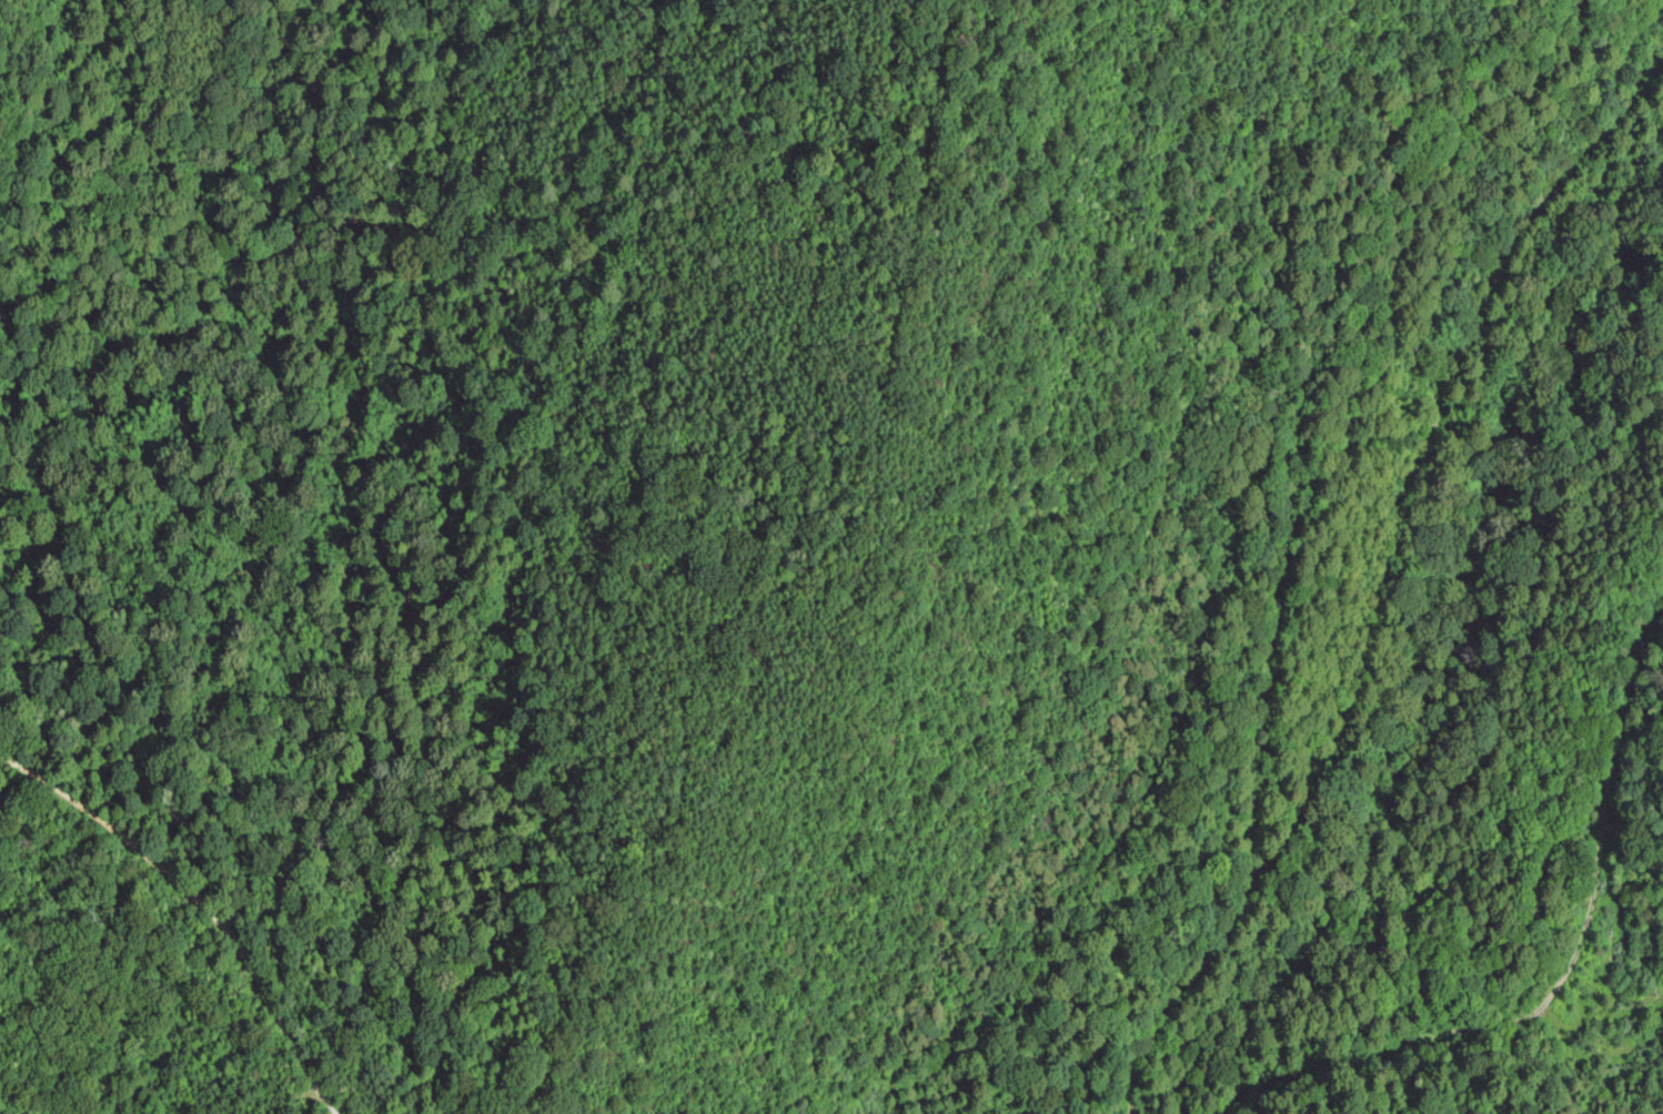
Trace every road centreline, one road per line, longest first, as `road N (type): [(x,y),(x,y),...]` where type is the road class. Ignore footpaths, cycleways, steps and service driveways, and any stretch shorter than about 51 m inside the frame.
road 1 (track): [(0,734),(238,946),(344,1113)]

